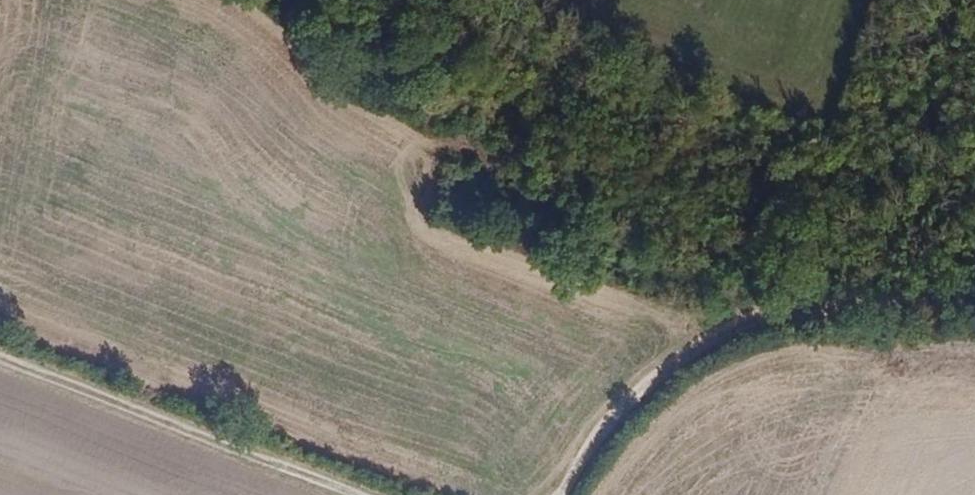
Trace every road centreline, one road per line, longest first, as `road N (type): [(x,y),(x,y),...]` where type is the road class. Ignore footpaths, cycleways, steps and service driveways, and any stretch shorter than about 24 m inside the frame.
road 1 (track): [(974,312),(797,311),(711,335),(672,361),(607,427),(563,494)]
road 2 (track): [(354,494),(0,360)]

